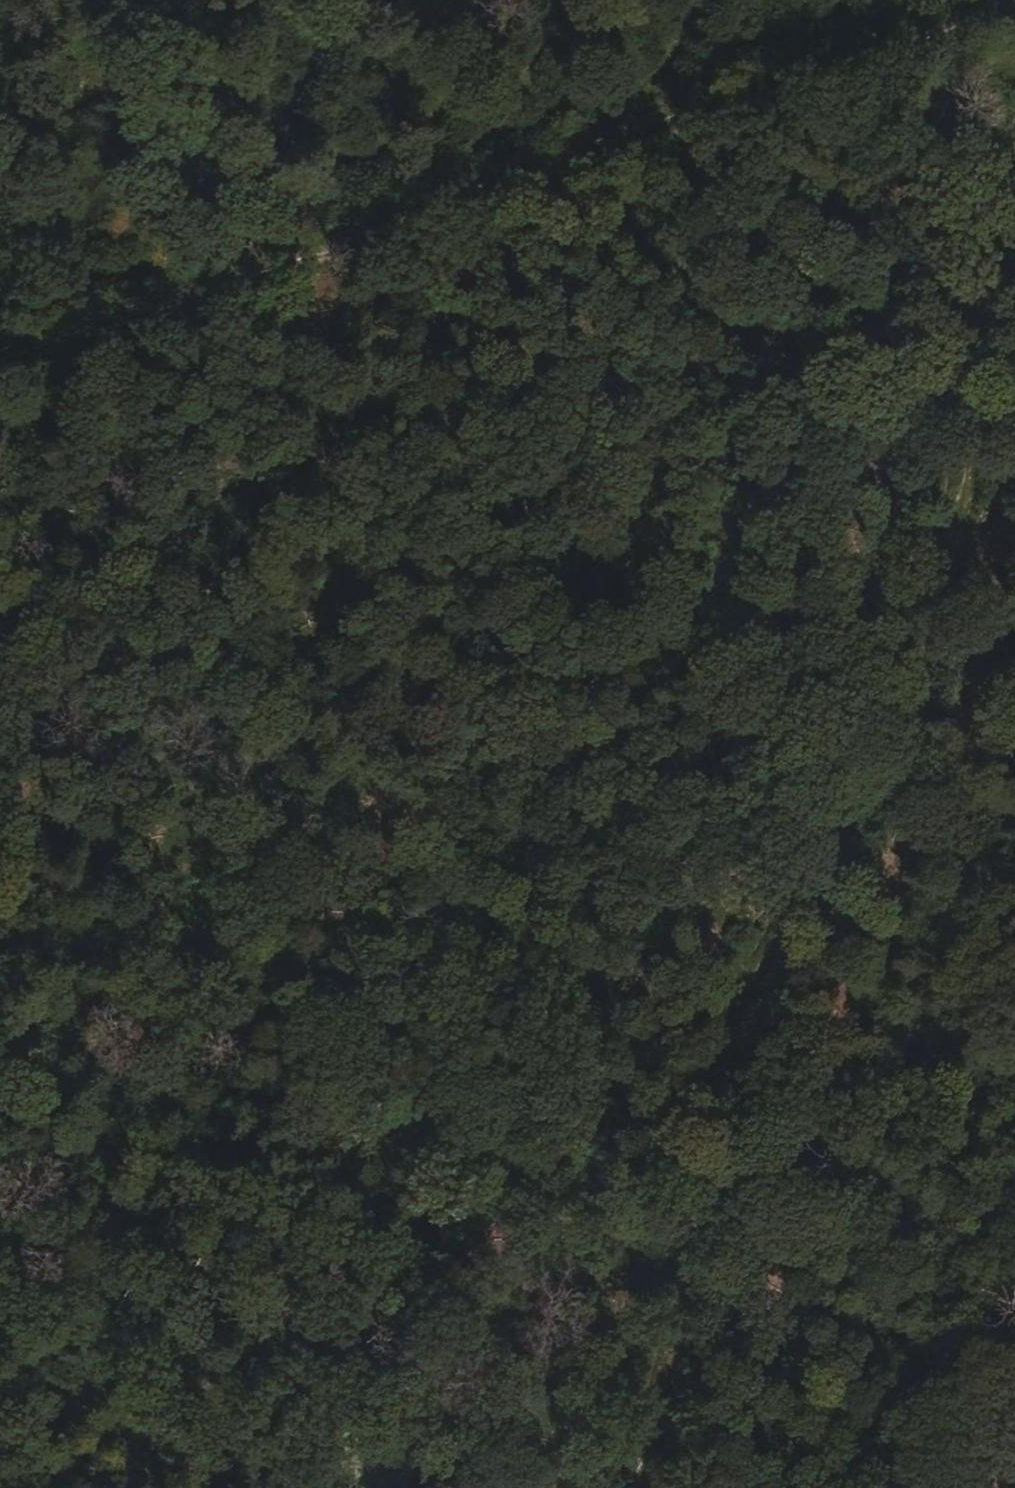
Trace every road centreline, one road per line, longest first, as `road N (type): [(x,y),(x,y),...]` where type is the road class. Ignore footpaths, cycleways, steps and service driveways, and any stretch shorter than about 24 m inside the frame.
road 1 (track): [(0,358),(1012,0)]

